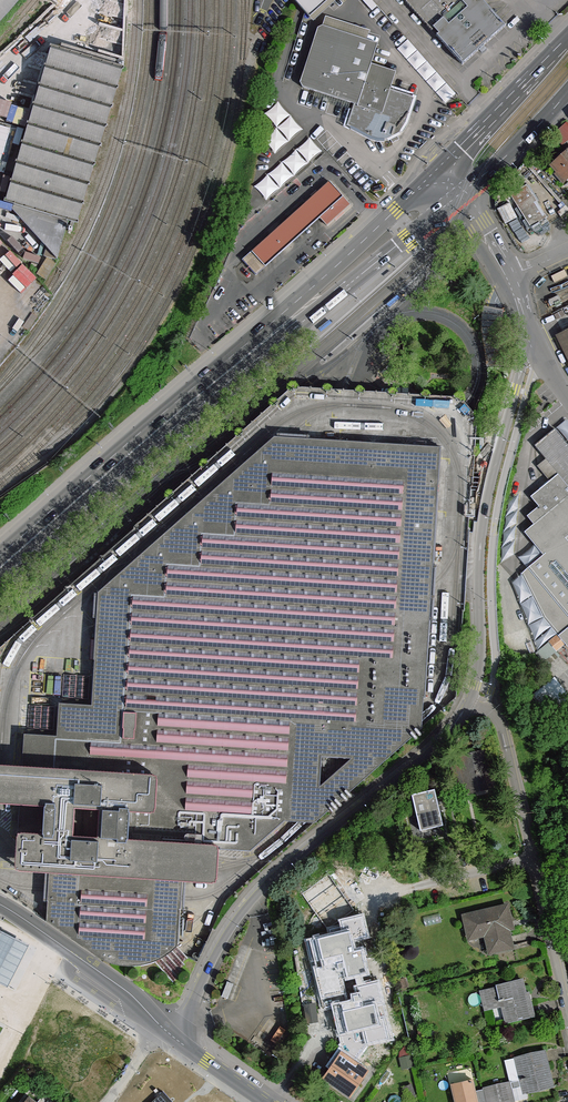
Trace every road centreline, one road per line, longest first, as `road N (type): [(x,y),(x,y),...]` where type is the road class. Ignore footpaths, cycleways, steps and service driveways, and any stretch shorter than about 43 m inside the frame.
road 1 (residential): [(173,1037),(220,945),(258,893),(430,751),(469,703)]
road 2 (primary): [(0,567),(289,320)]
road 3 (residential): [(469,703),(480,657),(486,504),(530,334)]
road 4 (residential): [(469,703),(491,710),(503,729),(567,996)]
road 5 (primary): [(289,320),(330,301),(465,193)]
road 6 (primary): [(443,169),(316,285),(289,320)]
road 7 (primary): [(567,37),(443,169)]
road 8 (residential): [(530,334),(465,193)]
road 9 (primary): [(465,193),(567,92)]

